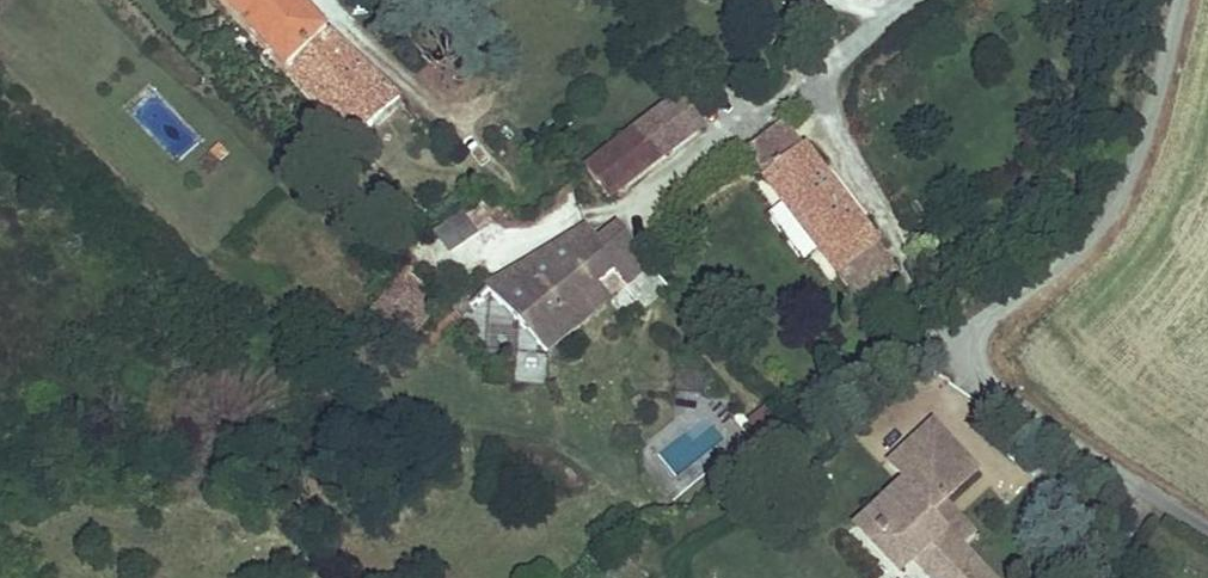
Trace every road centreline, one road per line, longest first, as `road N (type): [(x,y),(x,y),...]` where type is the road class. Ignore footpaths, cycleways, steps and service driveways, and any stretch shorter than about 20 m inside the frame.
road 1 (residential): [(1184,0),(1141,151),(1105,220),(1073,259),(995,314),(977,334),(972,354)]
road 2 (residential): [(1207,526),(1006,397),(980,374),(972,354)]

